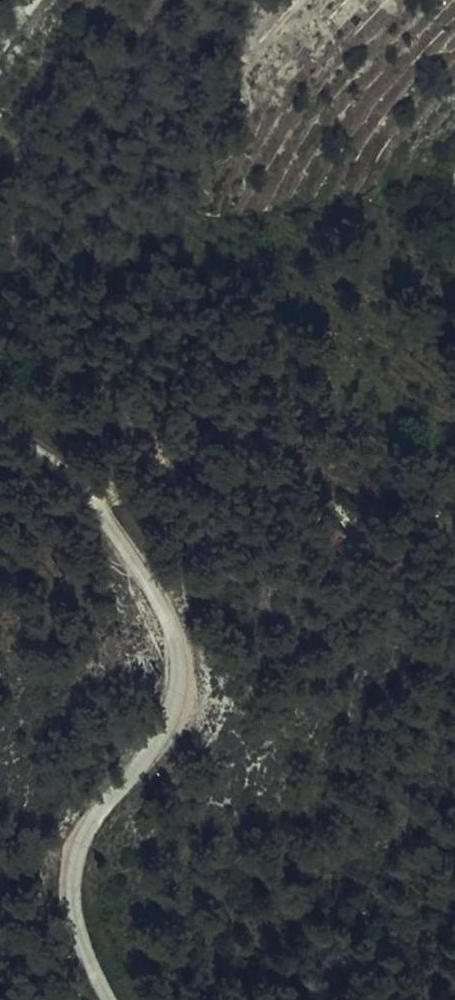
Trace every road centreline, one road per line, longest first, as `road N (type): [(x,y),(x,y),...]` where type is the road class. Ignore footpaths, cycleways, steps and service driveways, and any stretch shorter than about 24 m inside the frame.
road 1 (unclassified): [(0,430),(36,448),(100,508),(163,611),(182,660),(178,709),(81,836),(70,881),(75,935),(107,999)]

